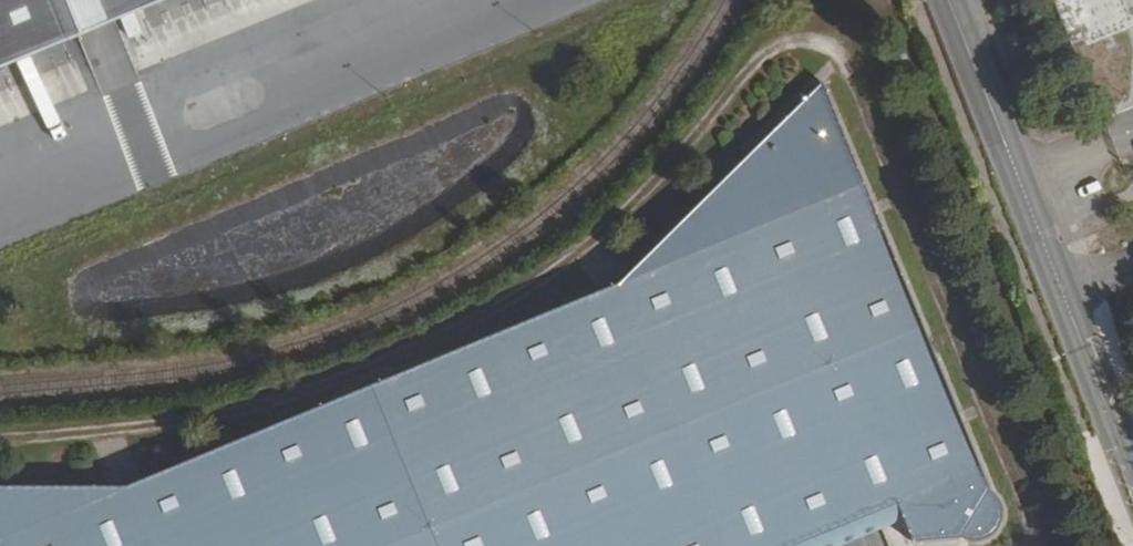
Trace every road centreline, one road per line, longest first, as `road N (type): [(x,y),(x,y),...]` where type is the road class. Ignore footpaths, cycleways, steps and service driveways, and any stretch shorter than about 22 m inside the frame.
road 1 (track): [(857,0),(760,56),(614,219),(494,309),(331,378),(176,423),(0,445)]
road 2 (track): [(1022,545),(1030,512),(829,14)]
road 3 (tertiary): [(948,0),(1132,481)]

